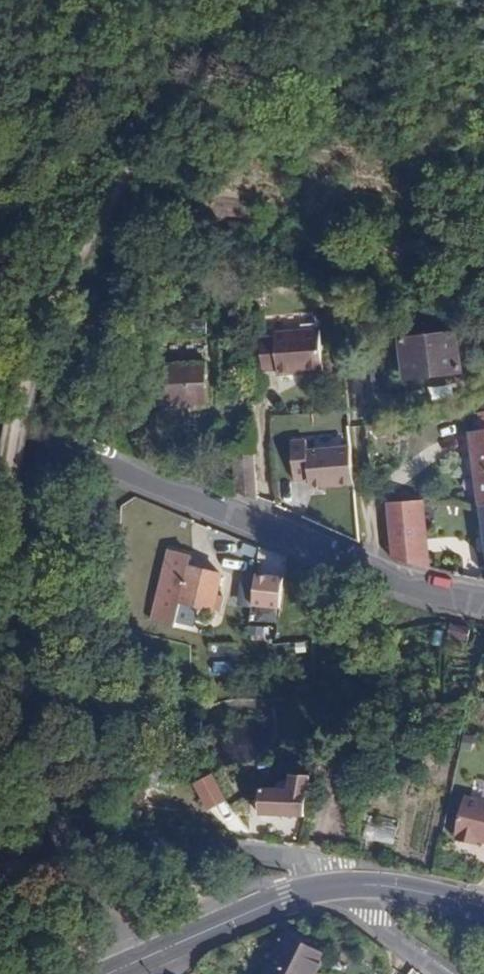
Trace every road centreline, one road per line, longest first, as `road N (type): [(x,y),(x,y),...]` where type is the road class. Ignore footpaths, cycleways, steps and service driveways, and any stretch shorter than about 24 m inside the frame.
road 1 (residential): [(483,604),(377,577),(65,442),(0,433)]
road 2 (residential): [(0,837),(39,848),(93,831),(145,829),(187,850),(280,856),(353,884)]
road 3 (tertiary): [(106,973),(284,900),(353,884)]
road 4 (tertiary): [(353,884),(483,905)]

